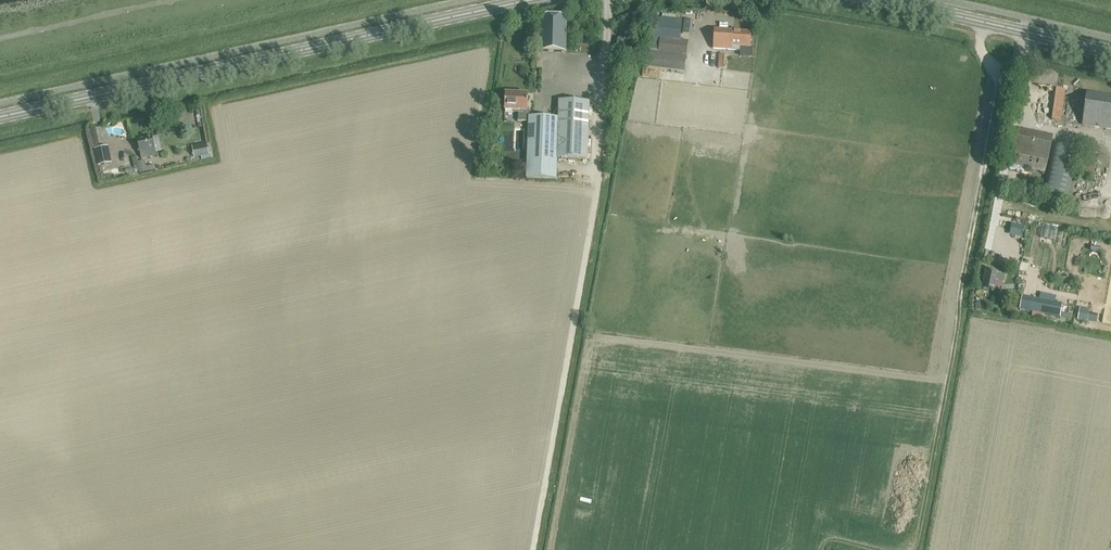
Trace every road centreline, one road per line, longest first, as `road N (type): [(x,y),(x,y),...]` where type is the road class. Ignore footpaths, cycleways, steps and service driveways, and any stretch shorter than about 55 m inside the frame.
road 1 (primary): [(538,0),(0,119)]
road 2 (track): [(599,185),(533,549)]
road 3 (primary): [(1110,54),(882,0)]

